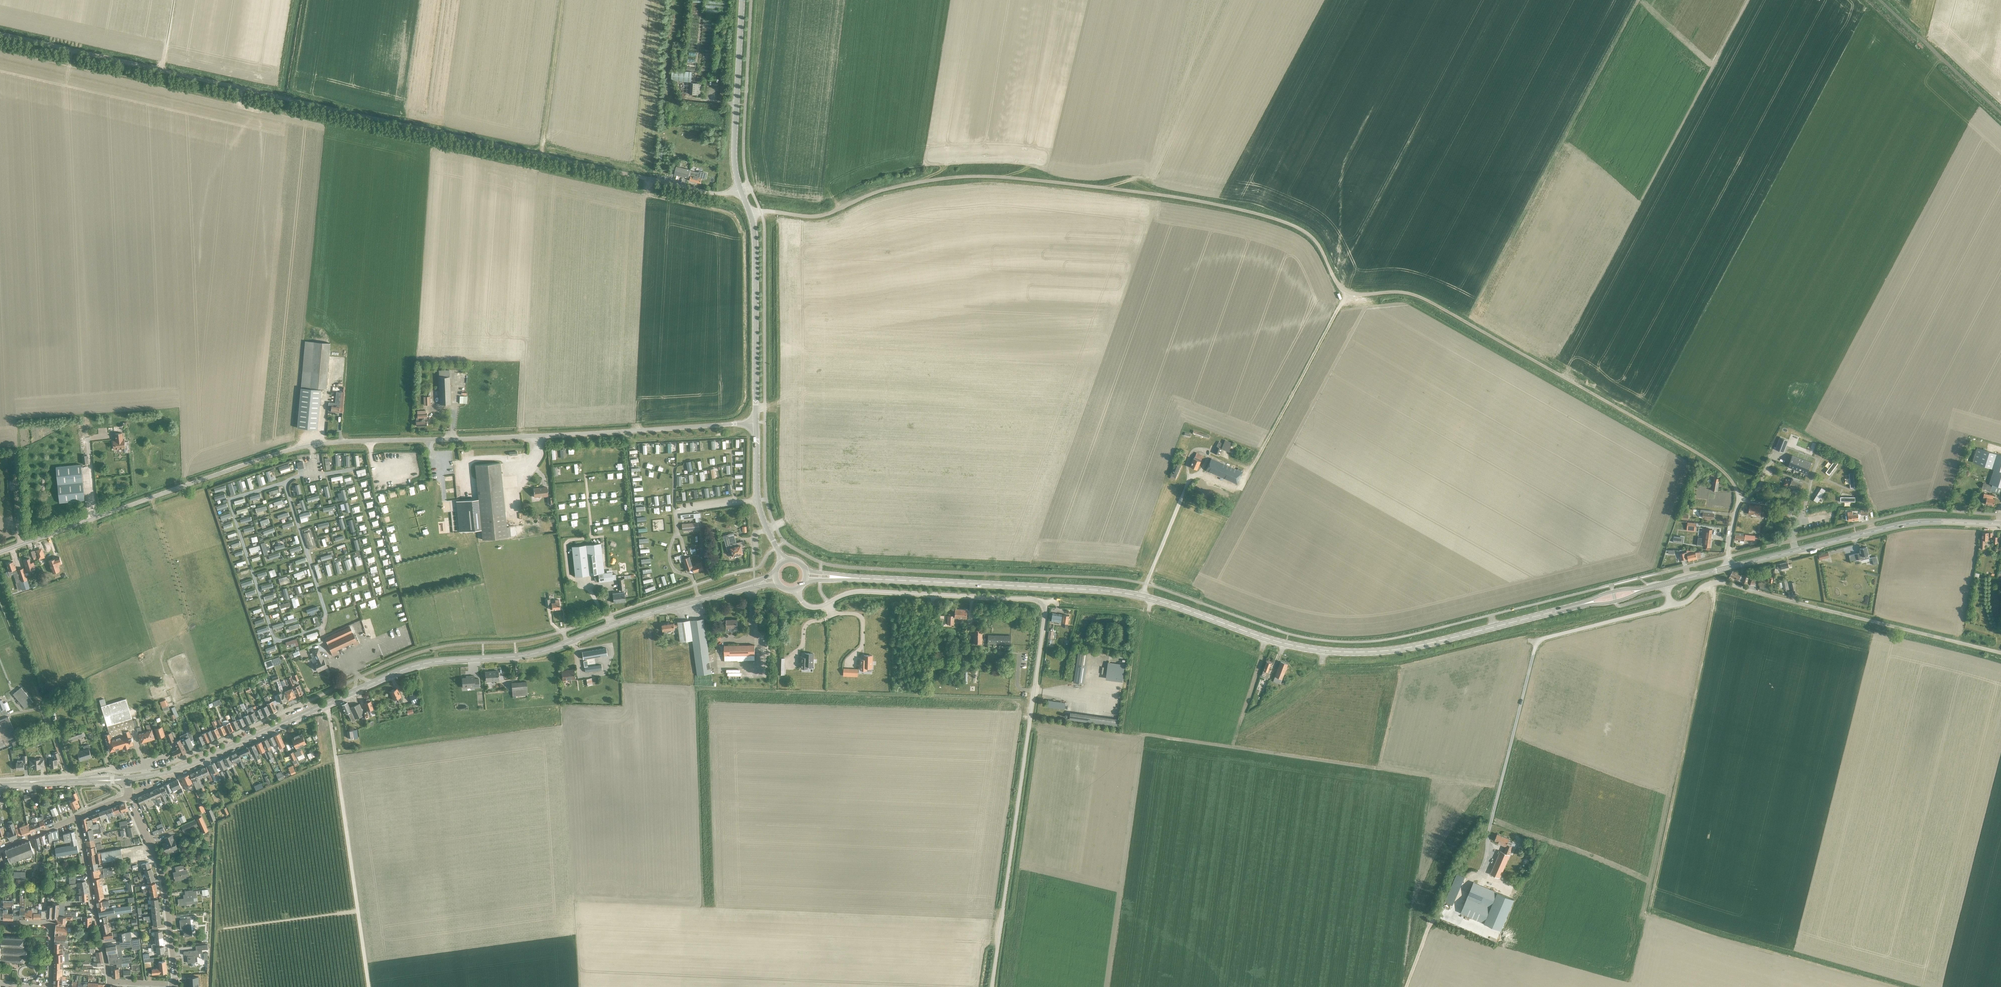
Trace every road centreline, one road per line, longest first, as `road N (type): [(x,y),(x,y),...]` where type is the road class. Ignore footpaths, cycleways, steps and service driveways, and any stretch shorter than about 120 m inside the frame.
road 1 (track): [(1737,490),(1696,453),(1416,296),(1348,293),(1314,238),(1274,219),(1171,197),(987,177),(914,184),(816,218),(761,212)]
road 2 (unclassified): [(0,553),(312,445),(756,423)]
road 3 (track): [(669,184),(0,33)]
road 4 (secondary): [(125,779),(210,758),(411,668),(538,653),(776,579)]
road 5 (secondary): [(1573,607),(1425,645),(1341,653),(1270,641),(1142,597)]
road 6 (unclassified): [(992,986),(1044,603)]
road 7 (unclassified): [(2000,653),(1721,582),(1671,605)]
road 8 (secondary): [(1142,597),(807,576)]
road 9 (secondary): [(1730,567),(1899,525),(2000,524)]
road 10 (tertiary): [(756,423),(756,250),(740,190)]
road 11 (unclassified): [(1044,603),(857,592),(827,603)]
road 12 (track): [(1348,293),(1249,473)]
road 13 (residential): [(175,984),(162,878),(130,796)]
road 14 (tertiary): [(740,190),(734,157),(742,0)]
road 15 (residential): [(109,982),(77,817)]
road 16 (track): [(2000,113),(1878,0)]
road 17 (tertiary): [(784,563),(757,498),(756,423)]
road 18 (track): [(357,911),(216,929)]
road 19 (unclassified): [(1671,605),(1536,641)]
road 20 (secondary): [(0,786),(125,779)]

